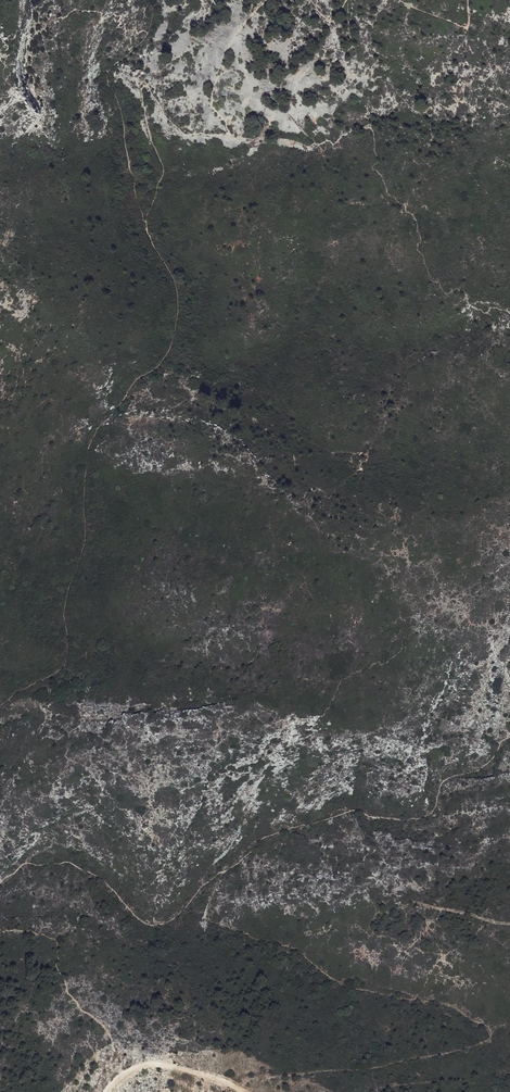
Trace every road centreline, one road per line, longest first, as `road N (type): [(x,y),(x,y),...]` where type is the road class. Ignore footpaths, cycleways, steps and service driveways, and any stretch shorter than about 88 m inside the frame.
road 1 (track): [(242,1091),(143,1062),(122,1069),(104,1091)]

